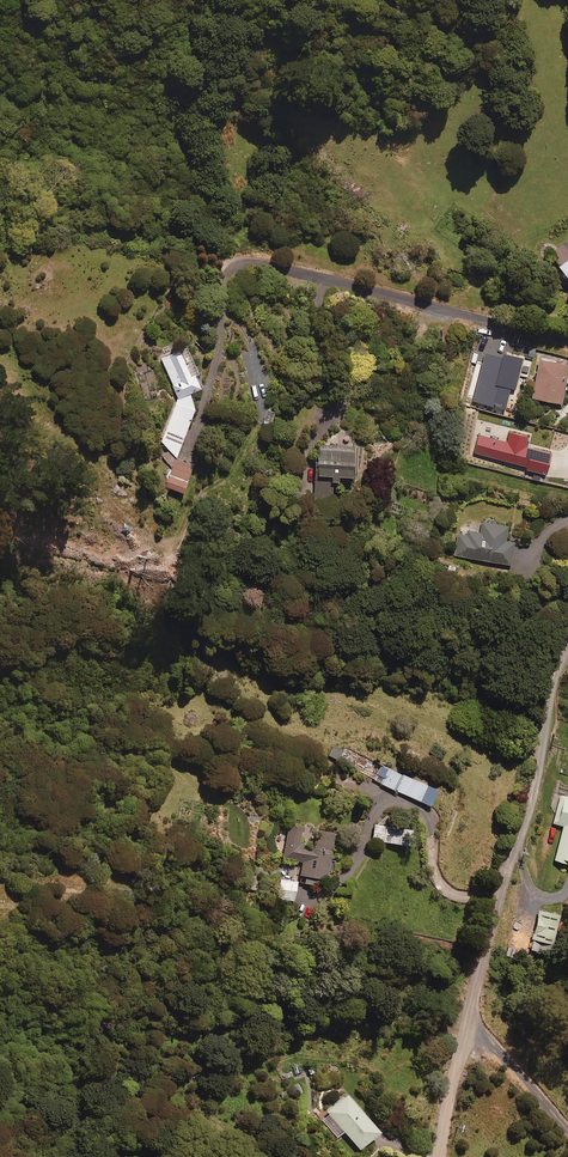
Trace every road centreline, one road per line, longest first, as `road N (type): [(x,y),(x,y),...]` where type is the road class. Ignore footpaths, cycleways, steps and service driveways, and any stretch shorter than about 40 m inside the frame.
road 1 (residential): [(567,650),(531,807),(484,950)]
road 2 (residential): [(567,343),(273,266)]

